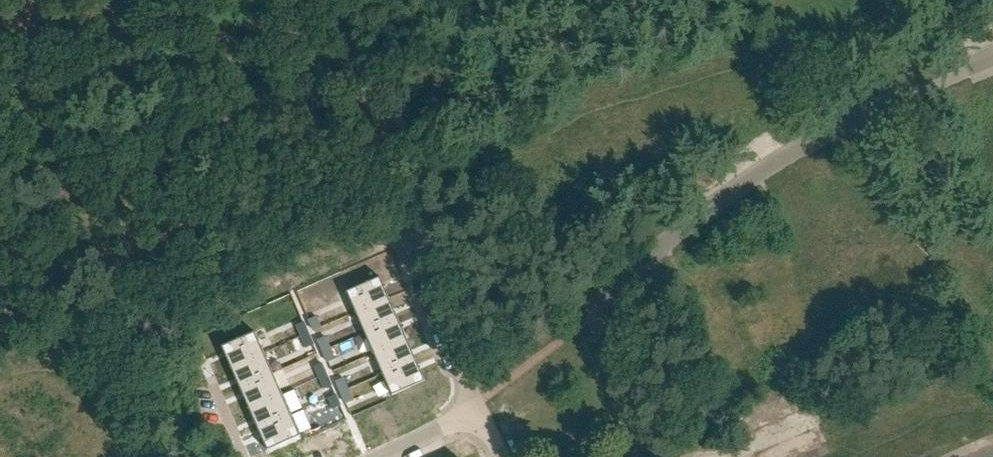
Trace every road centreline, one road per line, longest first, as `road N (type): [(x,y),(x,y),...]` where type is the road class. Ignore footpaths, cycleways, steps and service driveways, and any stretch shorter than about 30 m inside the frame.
road 1 (residential): [(992,58),(853,120),(721,198),(644,261),(596,315)]
road 2 (track): [(400,203),(326,0)]
road 3 (residential): [(470,417),(469,389),(409,234)]
road 4 (residential): [(639,456),(596,315)]

